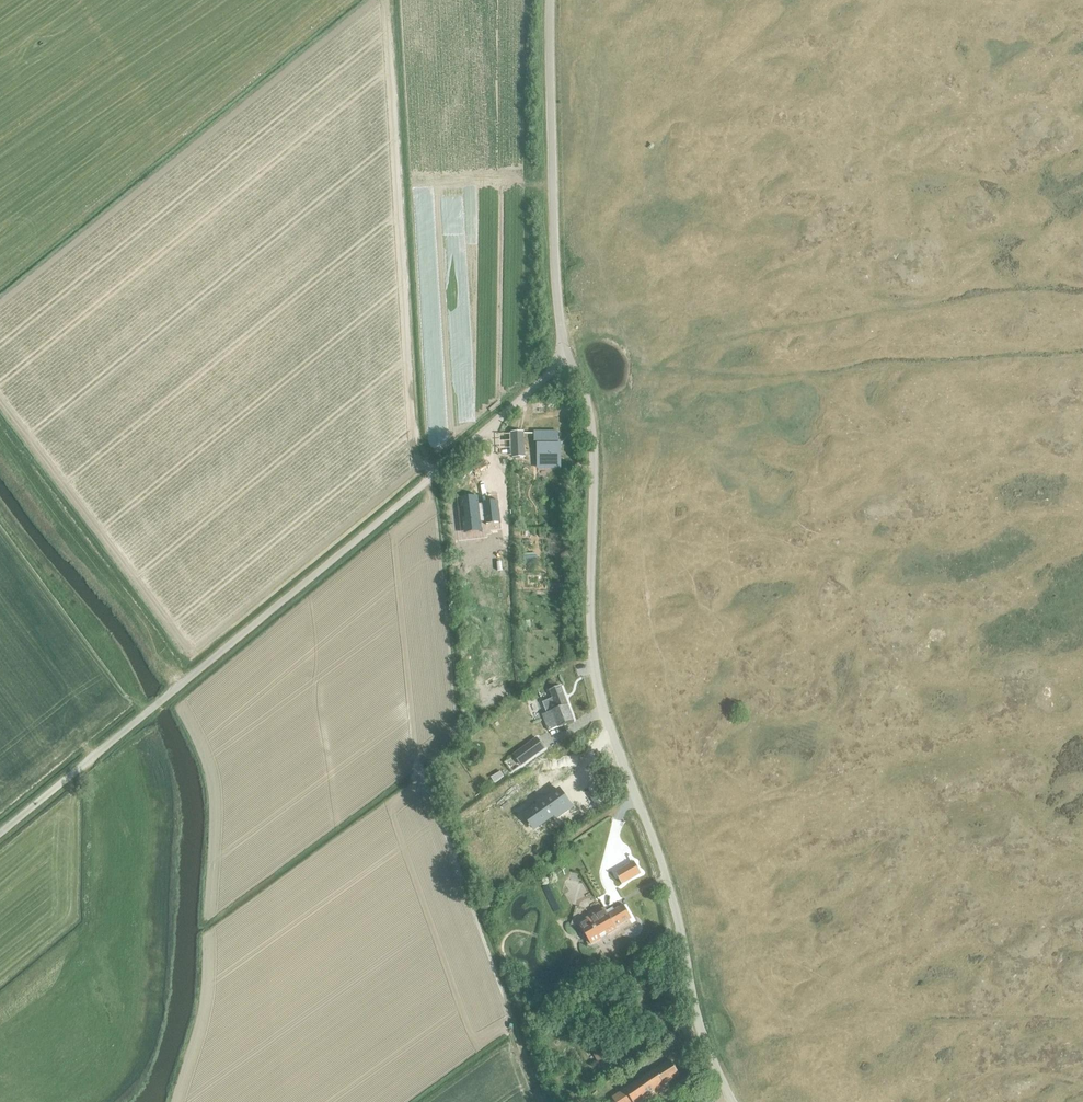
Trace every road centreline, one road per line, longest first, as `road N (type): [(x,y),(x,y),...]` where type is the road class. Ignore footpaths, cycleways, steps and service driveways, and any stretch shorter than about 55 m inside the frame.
road 1 (unclassified): [(732,1101),(699,1025),(676,911),(613,737),(591,650),(594,431),(565,351)]
road 2 (unclassified): [(0,833),(433,475),(565,351)]
road 3 (unclassified): [(565,351),(556,289),(551,0)]
road 4 (track): [(181,685),(0,431)]
road 5 (track): [(433,475),(420,451),(405,175)]

